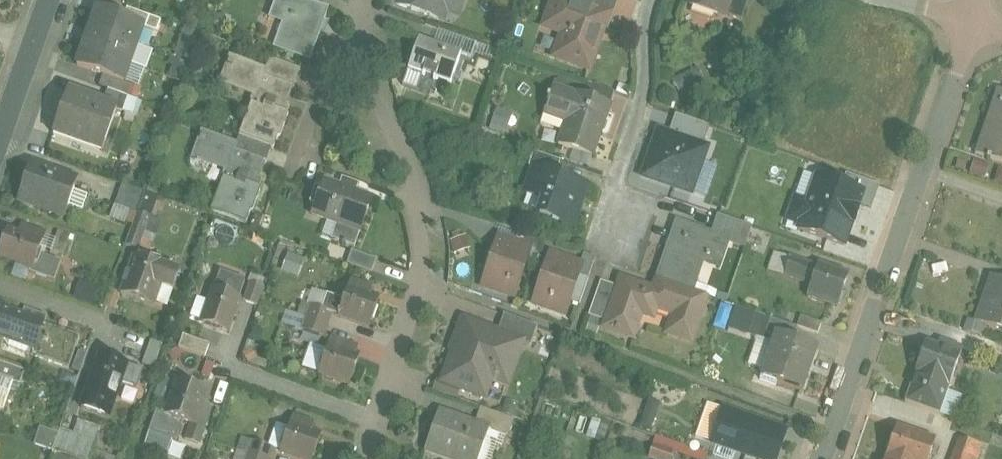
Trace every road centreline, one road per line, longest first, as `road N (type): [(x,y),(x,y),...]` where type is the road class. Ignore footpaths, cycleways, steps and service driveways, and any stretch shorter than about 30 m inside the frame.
road 1 (residential): [(824,458),(973,23)]
road 2 (residential): [(358,46),(427,228),(432,285),(385,425)]
road 3 (residential): [(652,0),(640,99),(617,181),(619,220)]
road 4 (residential): [(232,369),(385,425)]
road 5 (residential): [(297,162),(331,62),(358,46)]

